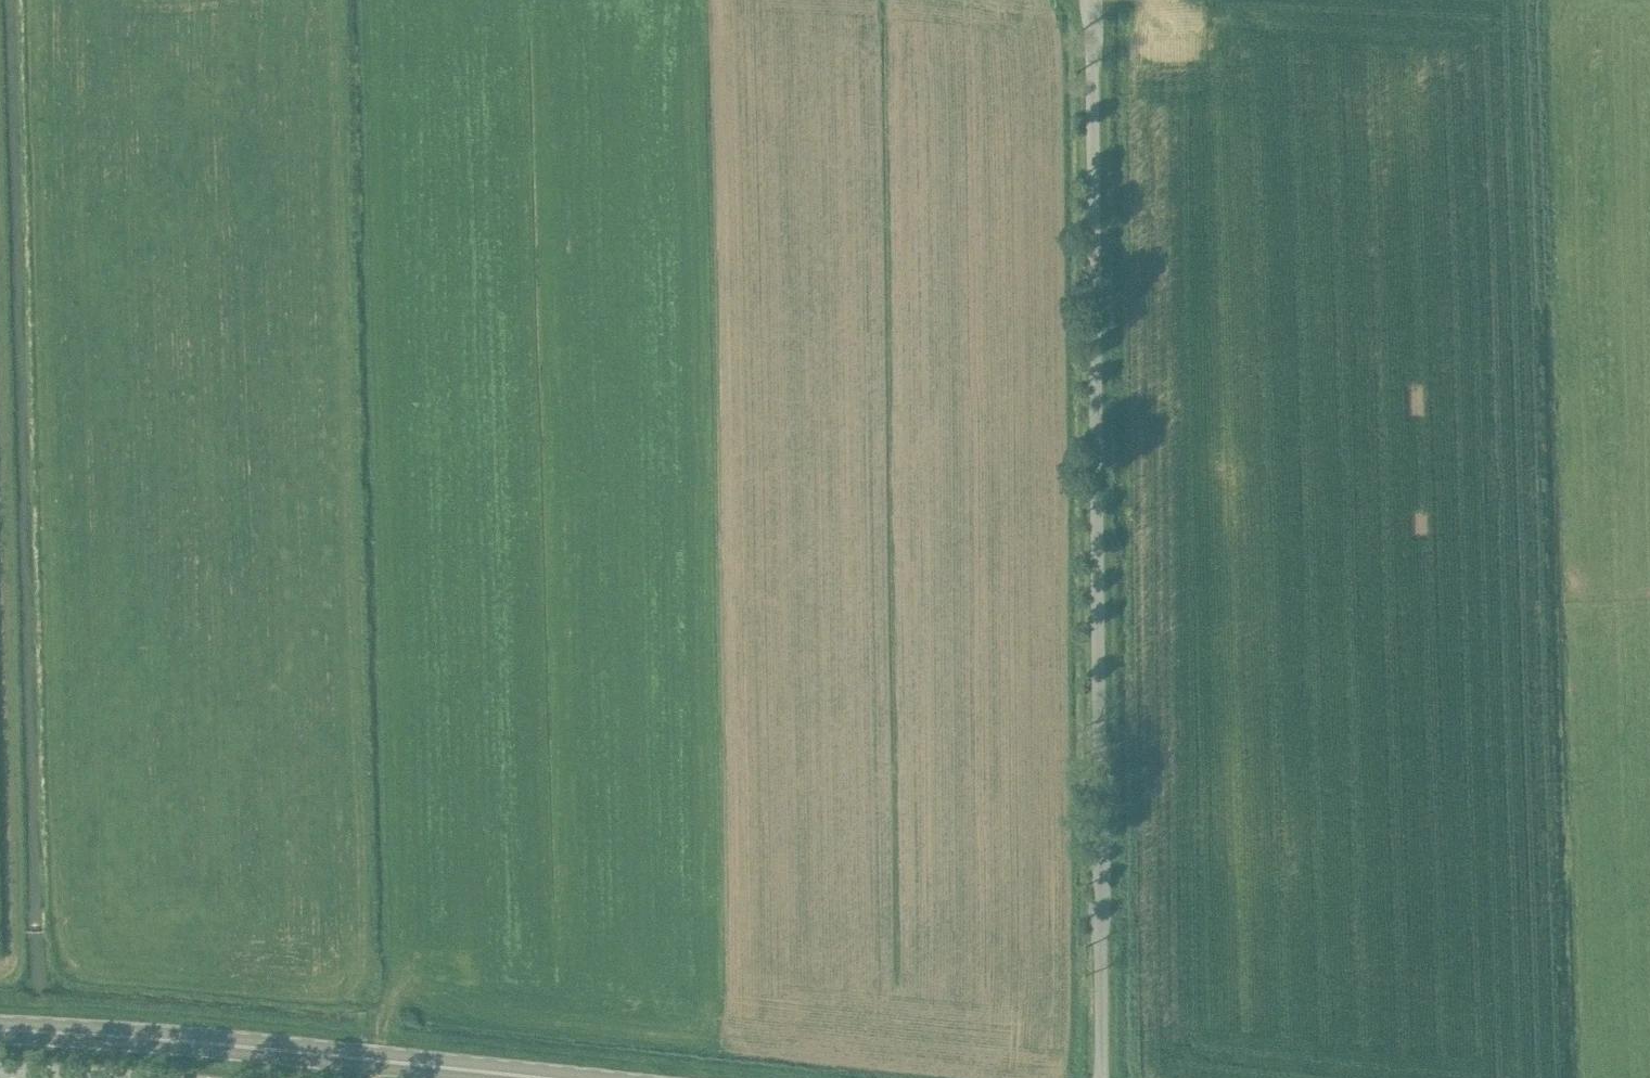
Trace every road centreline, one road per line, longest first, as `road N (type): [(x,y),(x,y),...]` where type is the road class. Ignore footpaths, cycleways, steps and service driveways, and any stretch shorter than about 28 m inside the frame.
road 1 (unclassified): [(1101,1077),(1094,0)]
road 2 (secondary): [(507,1077),(0,1027)]

